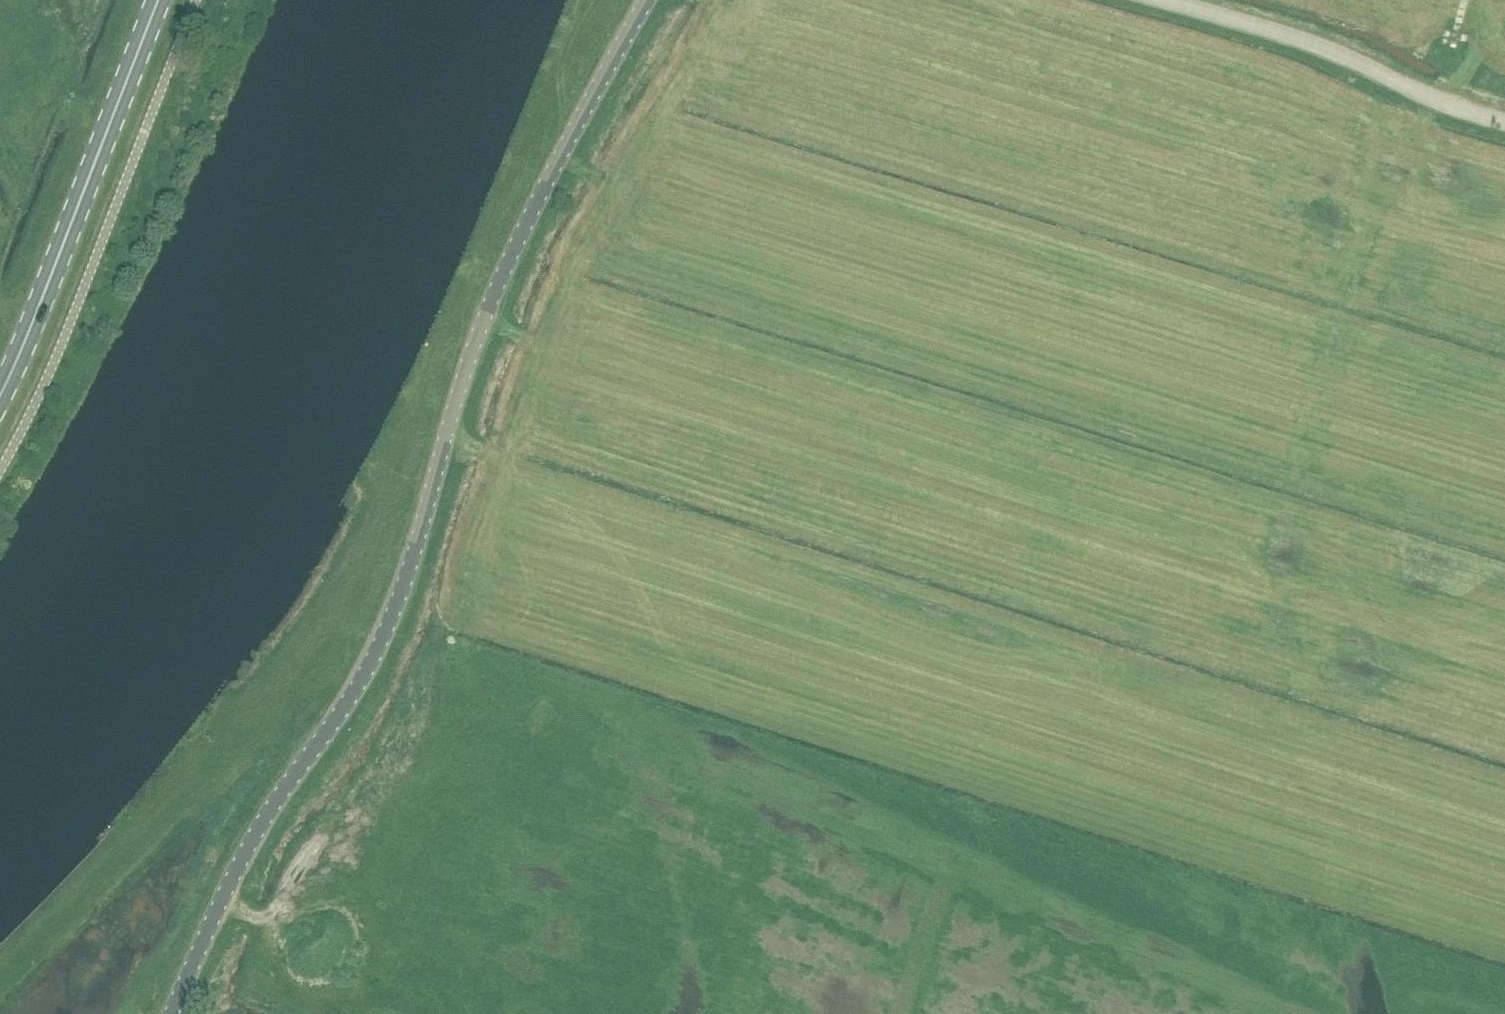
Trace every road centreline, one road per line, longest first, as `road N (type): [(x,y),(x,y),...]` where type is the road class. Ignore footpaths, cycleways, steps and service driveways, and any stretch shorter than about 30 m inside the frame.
road 1 (unclassified): [(171,1013),(235,875),(390,624),(495,295),(650,0)]
road 2 (primary): [(0,397),(160,0)]
road 3 (unclassified): [(1504,123),(1295,39),(1160,0)]

